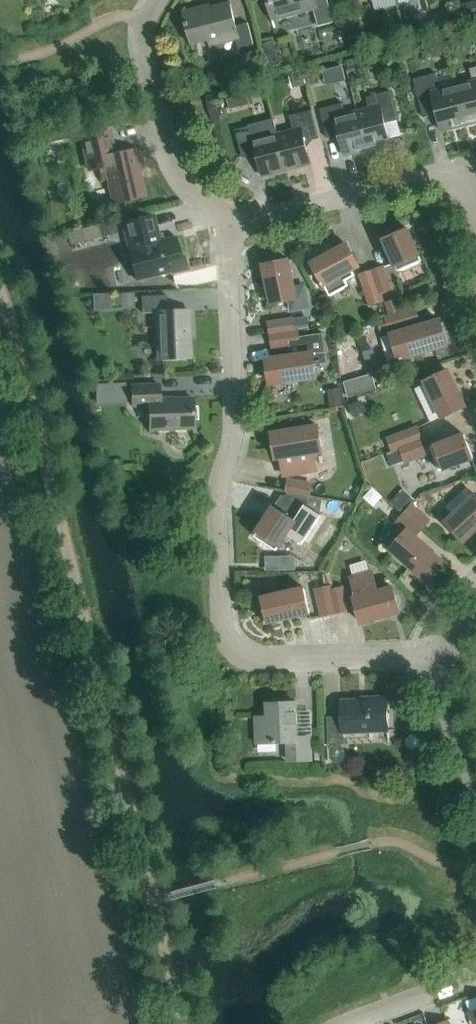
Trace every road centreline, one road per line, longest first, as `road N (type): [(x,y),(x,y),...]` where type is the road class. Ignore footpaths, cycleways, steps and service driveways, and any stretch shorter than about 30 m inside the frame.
road 1 (unclassified): [(187,1023),(0,288)]
road 2 (residential): [(441,667),(404,658),(268,663),(248,657),(226,635),(216,499),(236,418),(226,261),(232,225)]
road 3 (residential): [(232,225),(174,162),(143,41),(160,0)]
road 4 (residential): [(232,225),(463,168)]
road 5 (residential): [(345,1023),(475,975)]
road 6 (residential): [(475,781),(441,667)]

